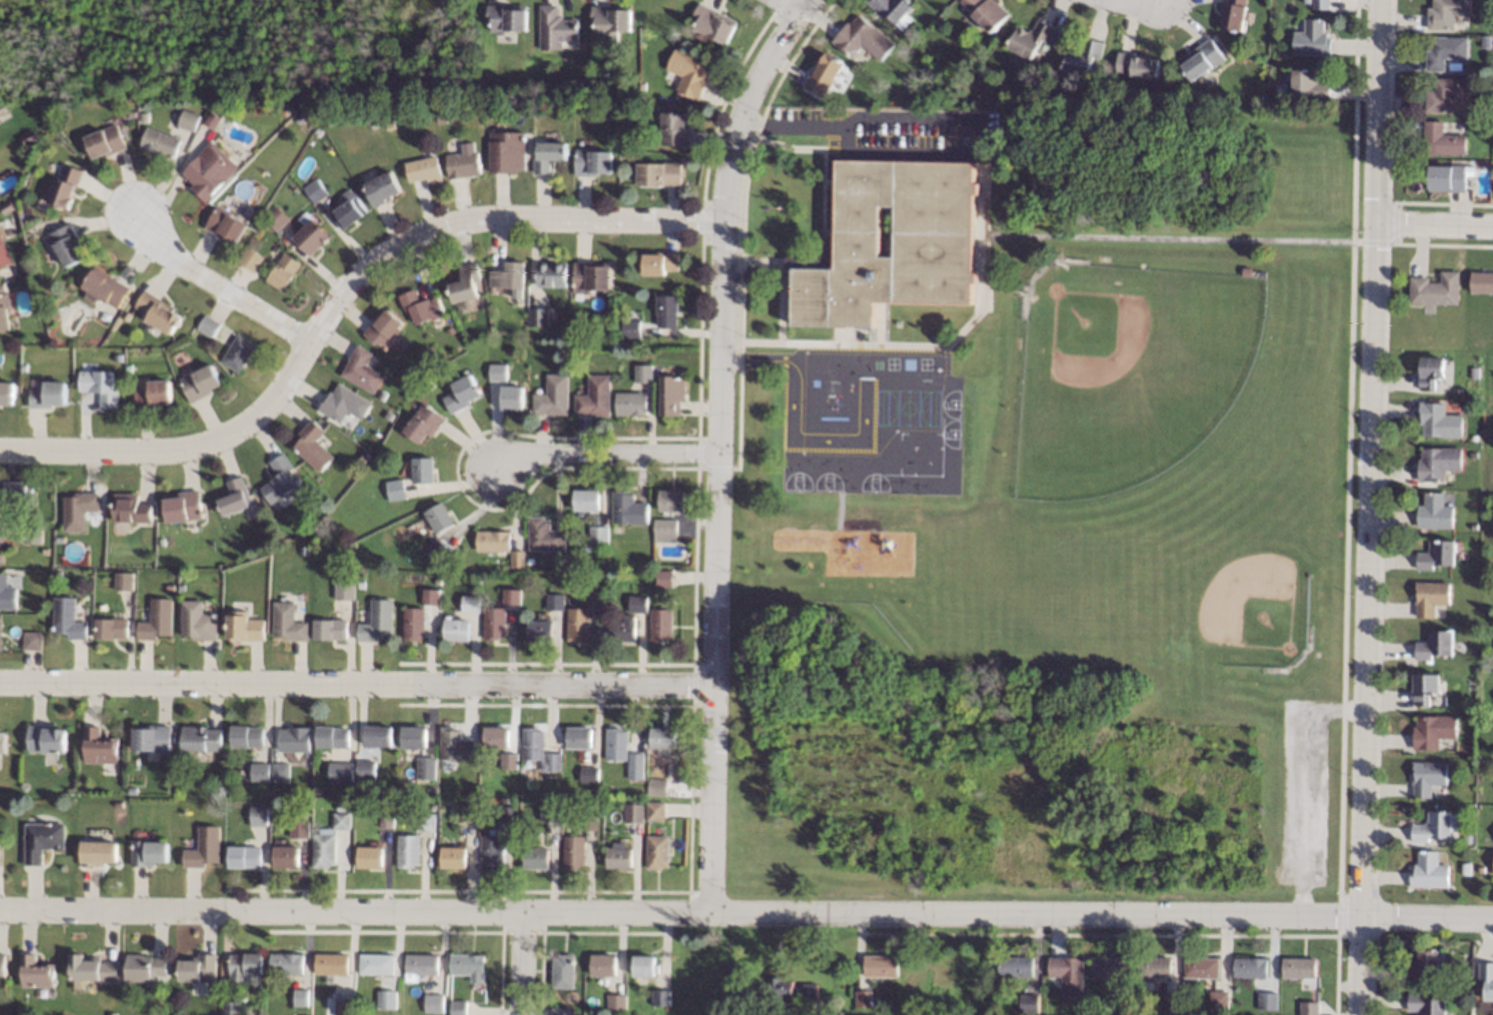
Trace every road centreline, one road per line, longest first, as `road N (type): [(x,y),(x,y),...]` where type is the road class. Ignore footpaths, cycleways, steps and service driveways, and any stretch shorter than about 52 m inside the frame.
road 1 (residential): [(0,910),(1492,921)]
road 2 (tertiary): [(1360,1014),(1382,0)]
road 3 (residential): [(812,0),(764,64),(727,167),(709,912)]
road 4 (residential): [(723,223),(483,216),(428,235),(372,274),(306,341),(284,383),(246,424),(182,447),(0,454)]
road 5 (residential): [(712,688),(0,687)]
road 6 (residential): [(718,454),(539,454),(493,472)]
road 7 (residential): [(306,341),(176,258),(138,219)]

